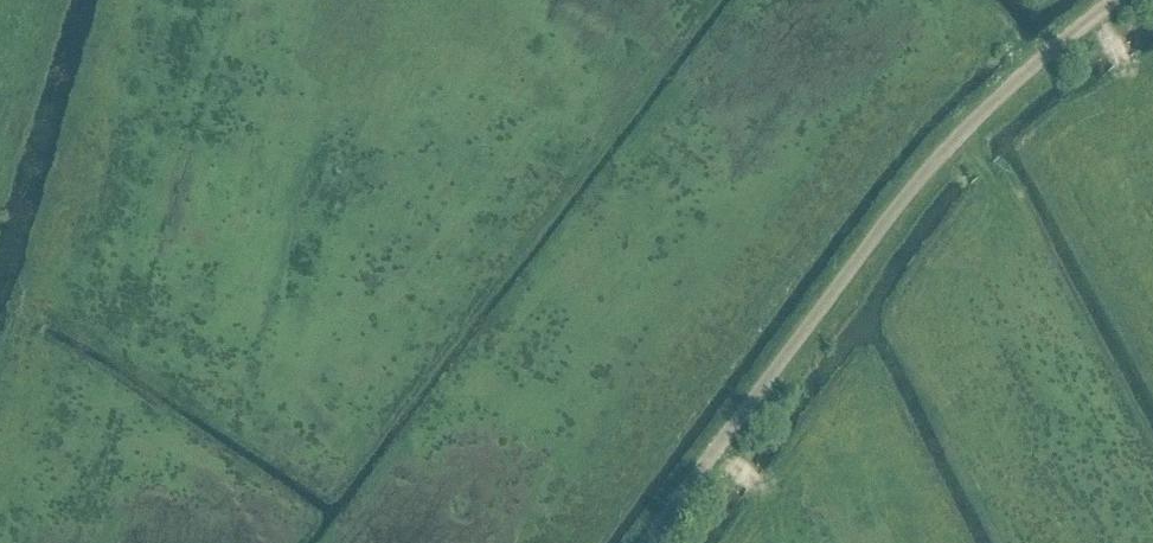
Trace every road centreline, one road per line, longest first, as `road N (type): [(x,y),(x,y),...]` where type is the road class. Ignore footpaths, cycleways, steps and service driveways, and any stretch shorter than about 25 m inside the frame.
road 1 (unclassified): [(647,542),(919,178),(1042,54),(1112,0)]

